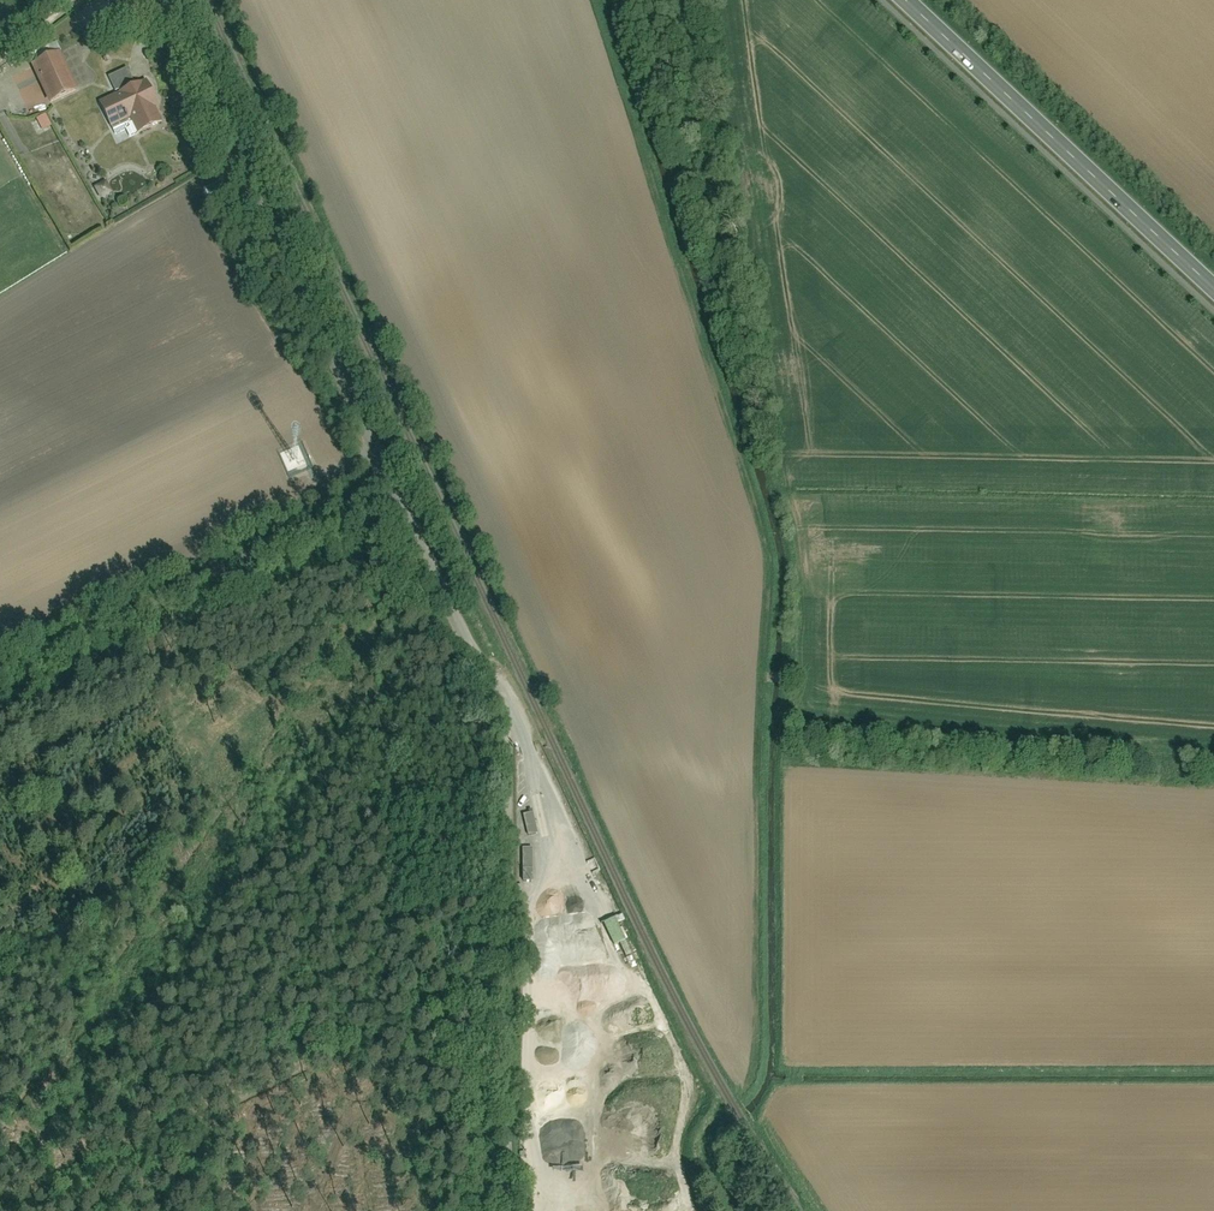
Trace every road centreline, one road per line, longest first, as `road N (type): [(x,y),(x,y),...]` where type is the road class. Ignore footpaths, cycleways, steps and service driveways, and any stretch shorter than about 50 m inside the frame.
road 1 (track): [(492,1210),(511,708)]
road 2 (track): [(393,484),(0,675)]
road 3 (primary): [(903,0),(1213,291)]

